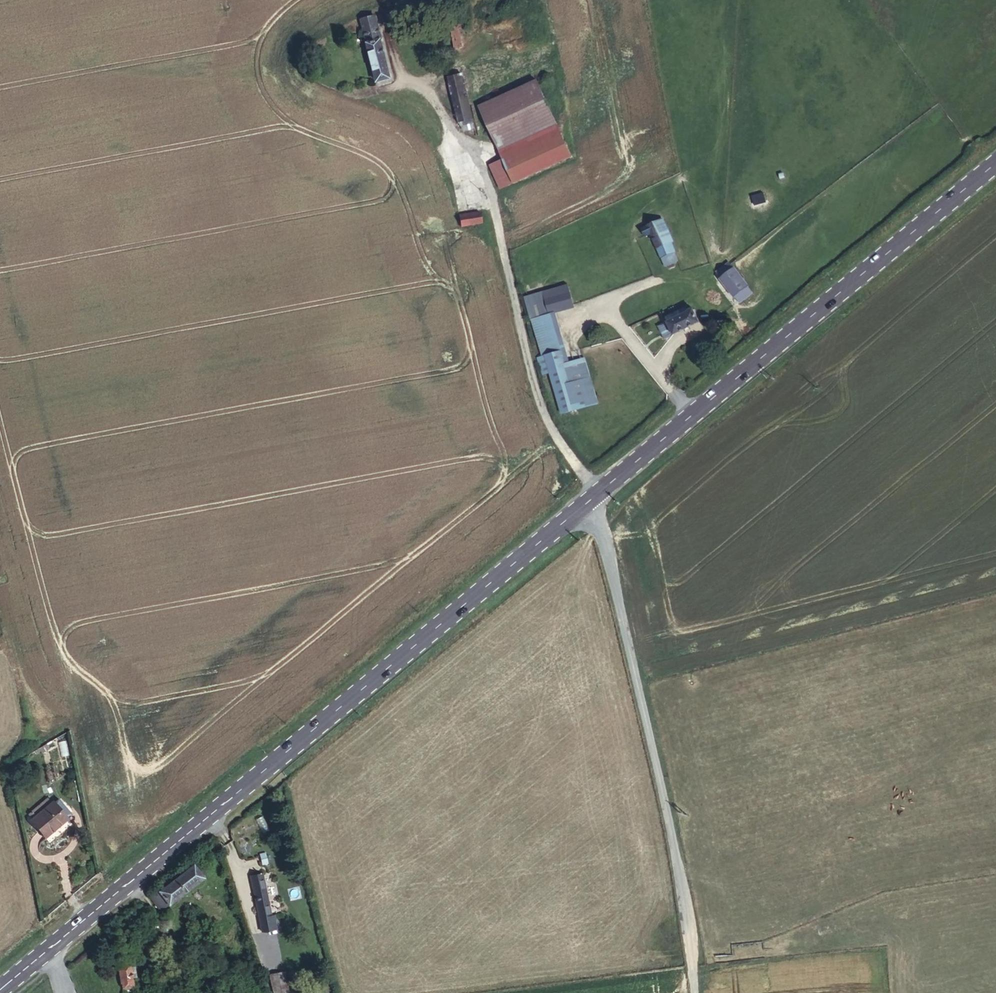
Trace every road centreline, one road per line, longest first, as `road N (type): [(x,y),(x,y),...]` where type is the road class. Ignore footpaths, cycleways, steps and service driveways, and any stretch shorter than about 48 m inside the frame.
road 1 (primary): [(0,986),(591,497)]
road 2 (primary): [(591,497),(995,163)]
road 3 (unclassified): [(692,992),(638,687),(591,497)]

